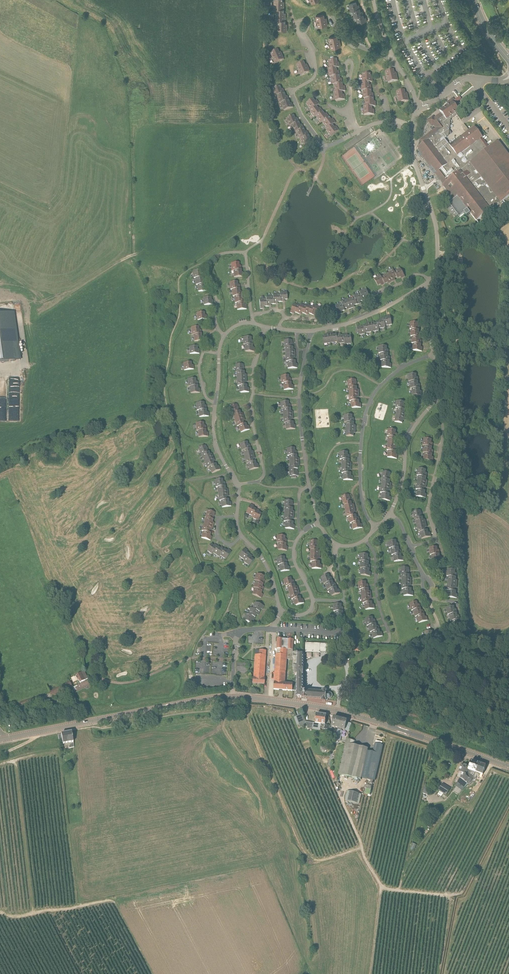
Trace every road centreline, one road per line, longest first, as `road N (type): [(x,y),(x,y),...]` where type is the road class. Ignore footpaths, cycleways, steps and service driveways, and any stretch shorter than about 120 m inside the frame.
road 1 (tertiary): [(508,766),(375,721),(232,696),(3,739)]
road 2 (track): [(401,677),(391,694),(360,684),(365,659),(386,652),(403,671)]

